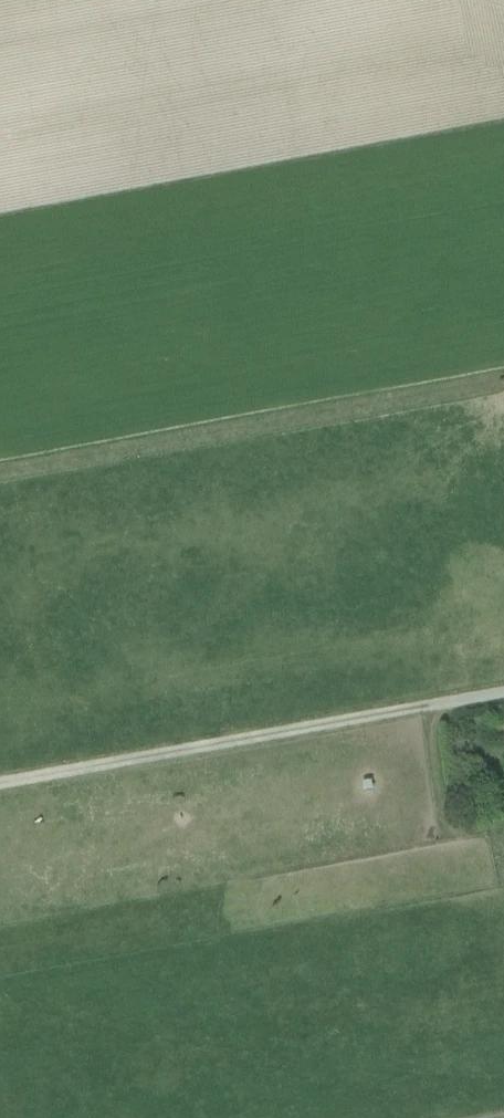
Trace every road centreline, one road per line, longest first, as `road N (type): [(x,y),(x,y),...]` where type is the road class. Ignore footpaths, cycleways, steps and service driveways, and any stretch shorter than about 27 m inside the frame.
road 1 (track): [(0,789),(503,703)]

